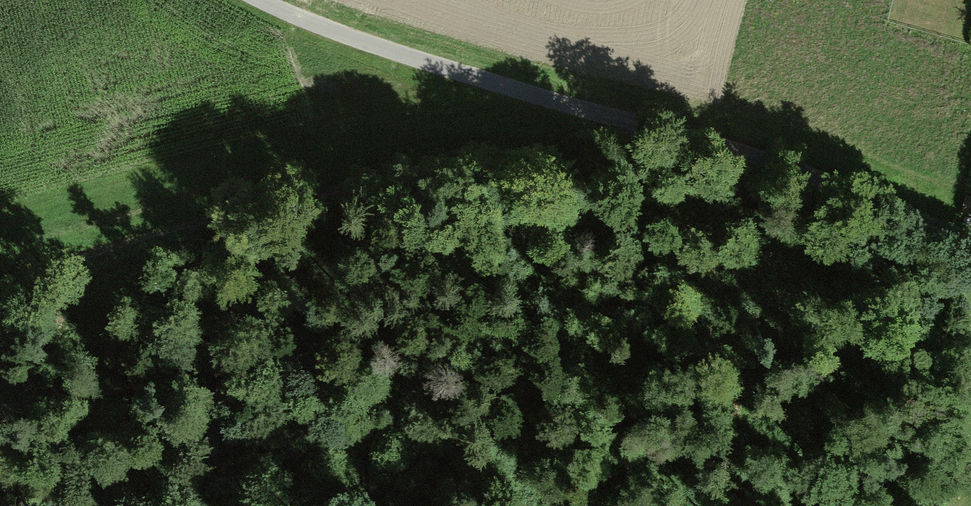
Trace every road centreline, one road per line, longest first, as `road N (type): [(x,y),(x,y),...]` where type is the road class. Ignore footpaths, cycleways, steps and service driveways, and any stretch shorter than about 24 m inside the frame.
road 1 (unclassified): [(269,0),(322,26),(679,136),(970,242)]
road 2 (track): [(0,276),(240,207),(552,145),(679,136)]

